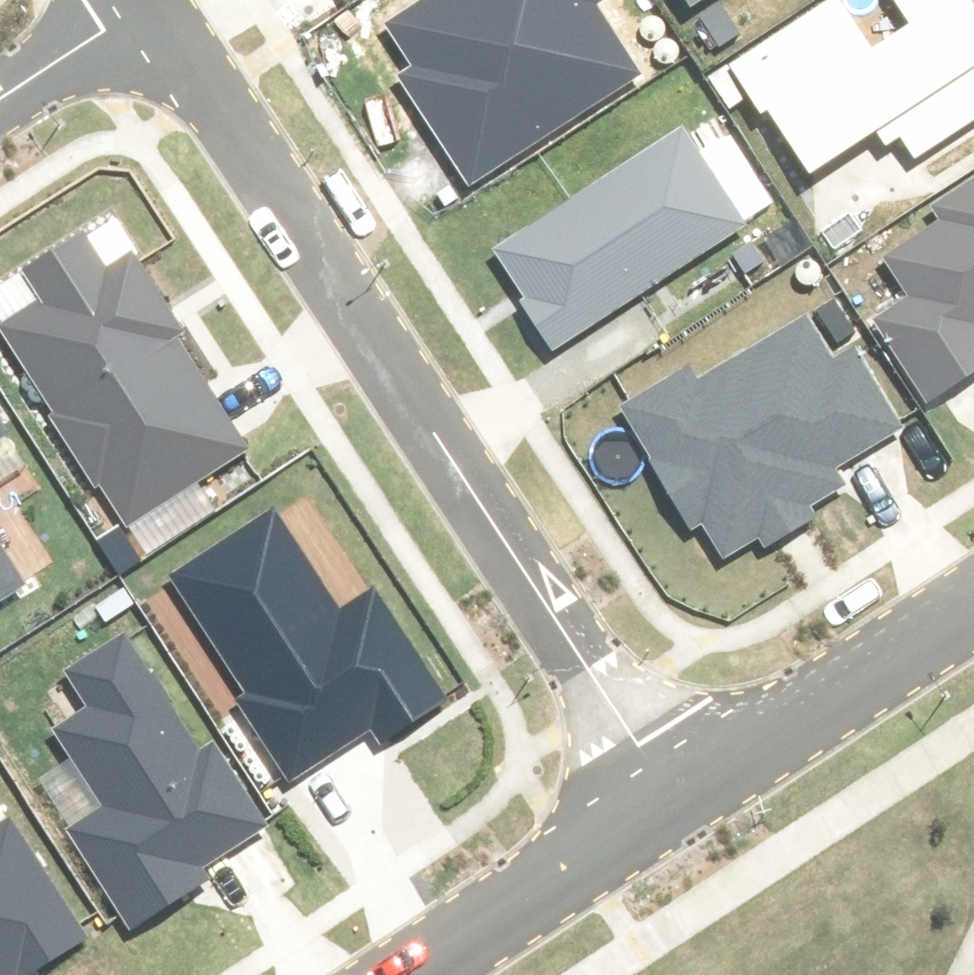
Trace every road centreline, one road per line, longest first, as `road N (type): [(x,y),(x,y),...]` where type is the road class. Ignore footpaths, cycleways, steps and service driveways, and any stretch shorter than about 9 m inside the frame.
road 1 (residential): [(151,0),(674,803)]
road 2 (residential): [(674,803),(973,608)]
road 3 (residential): [(410,974),(674,803)]
road 4 (residential): [(0,98),(150,0)]

